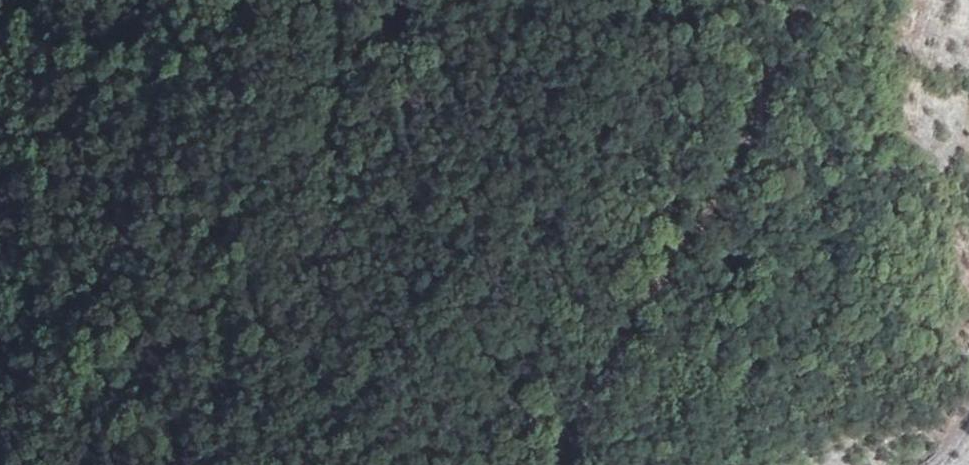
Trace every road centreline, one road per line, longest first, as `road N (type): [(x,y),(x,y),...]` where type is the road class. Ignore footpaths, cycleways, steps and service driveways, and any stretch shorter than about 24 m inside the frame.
road 1 (motorway): [(866,464),(696,167),(588,0)]
road 2 (motorway): [(495,0),(630,214),(763,464)]

